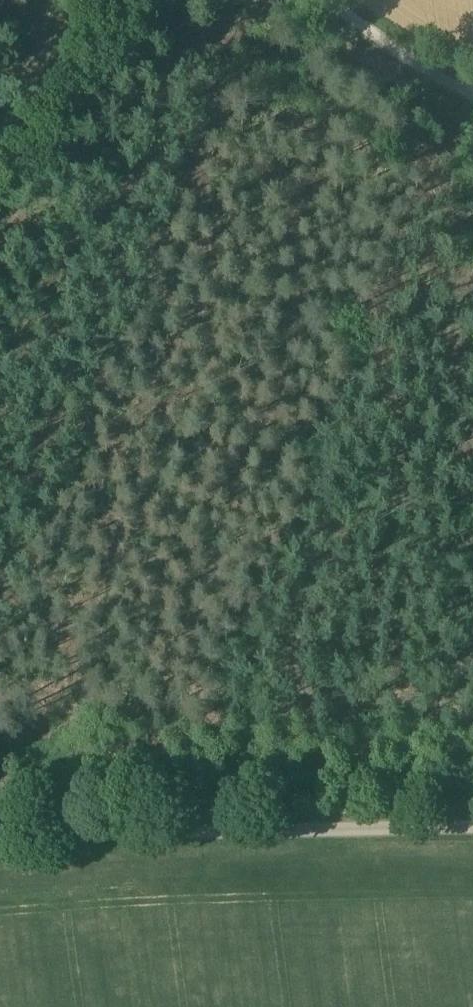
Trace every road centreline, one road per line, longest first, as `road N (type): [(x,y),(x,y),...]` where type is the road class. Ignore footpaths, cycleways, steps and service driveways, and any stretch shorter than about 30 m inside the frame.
road 1 (unclassified): [(472,831),(0,850)]
road 2 (track): [(472,92),(313,0)]

